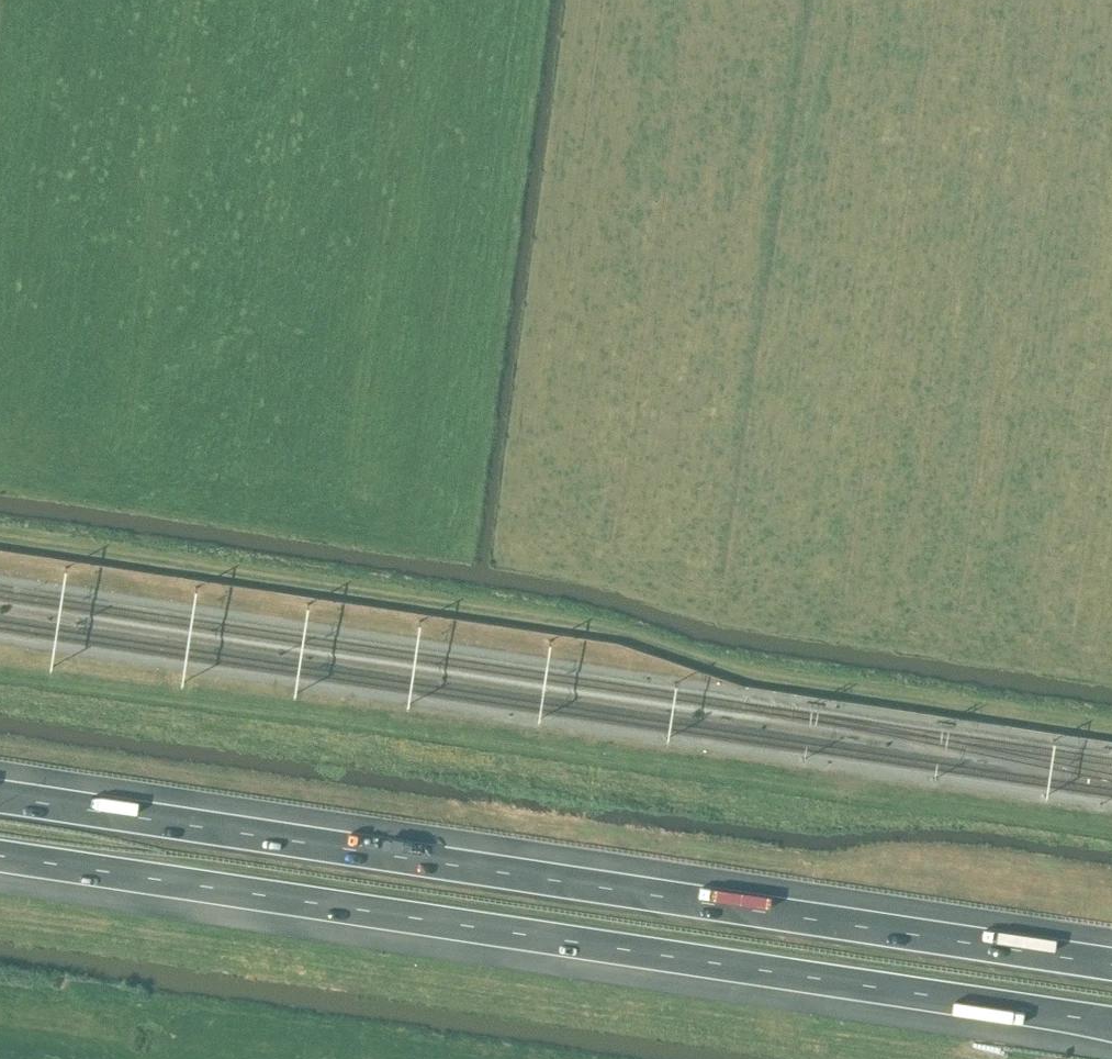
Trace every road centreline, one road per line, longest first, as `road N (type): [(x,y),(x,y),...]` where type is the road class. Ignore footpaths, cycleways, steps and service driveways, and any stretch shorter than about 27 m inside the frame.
road 1 (motorway): [(1111,965),(0,793)]
road 2 (motorway): [(0,856),(1111,1024)]

